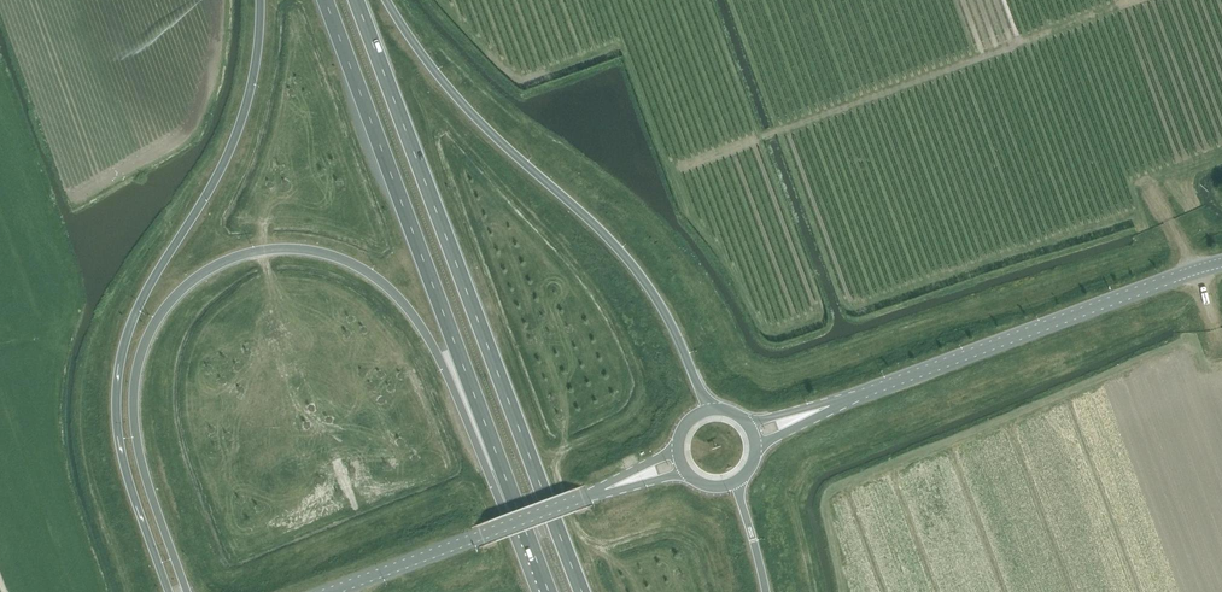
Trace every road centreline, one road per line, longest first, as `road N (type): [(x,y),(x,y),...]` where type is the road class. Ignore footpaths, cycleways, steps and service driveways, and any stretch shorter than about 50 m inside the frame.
road 1 (trunk): [(186,591),(140,462),(135,372),(155,321),(186,285),(238,255),(277,248),(349,261),(413,315),(529,543)]
road 2 (trunk): [(583,591),(357,0)]
road 3 (trunk): [(260,0),(240,126),(133,316),(120,358),(122,460),(168,591)]
road 4 (trunk): [(324,0),(529,543)]
road 5 (trunk): [(711,410),(637,271),(481,124),(423,59),(386,0)]
road 6 (tertiary): [(1221,263),(753,435)]
road 7 (trunk): [(679,462),(330,591)]
road 8 (track): [(1147,188),(1188,256),(1221,351)]

